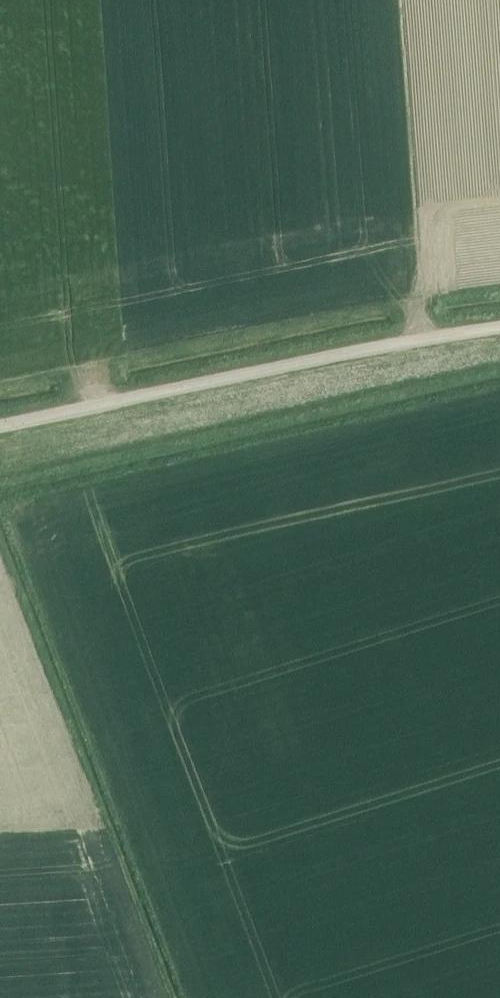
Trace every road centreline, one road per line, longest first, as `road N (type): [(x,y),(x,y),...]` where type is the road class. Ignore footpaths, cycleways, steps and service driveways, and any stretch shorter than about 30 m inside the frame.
road 1 (track): [(175,997),(0,516)]
road 2 (unclassified): [(499,329),(0,426)]

